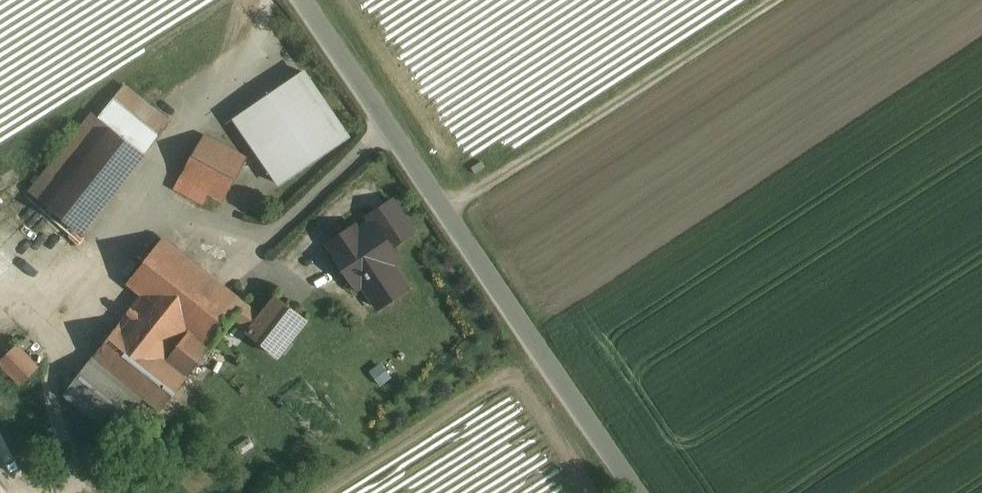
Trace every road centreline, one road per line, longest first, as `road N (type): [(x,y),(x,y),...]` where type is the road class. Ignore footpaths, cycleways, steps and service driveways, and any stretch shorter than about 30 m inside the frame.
road 1 (unclassified): [(633,492),(300,0)]
road 2 (track): [(755,0),(443,214)]

